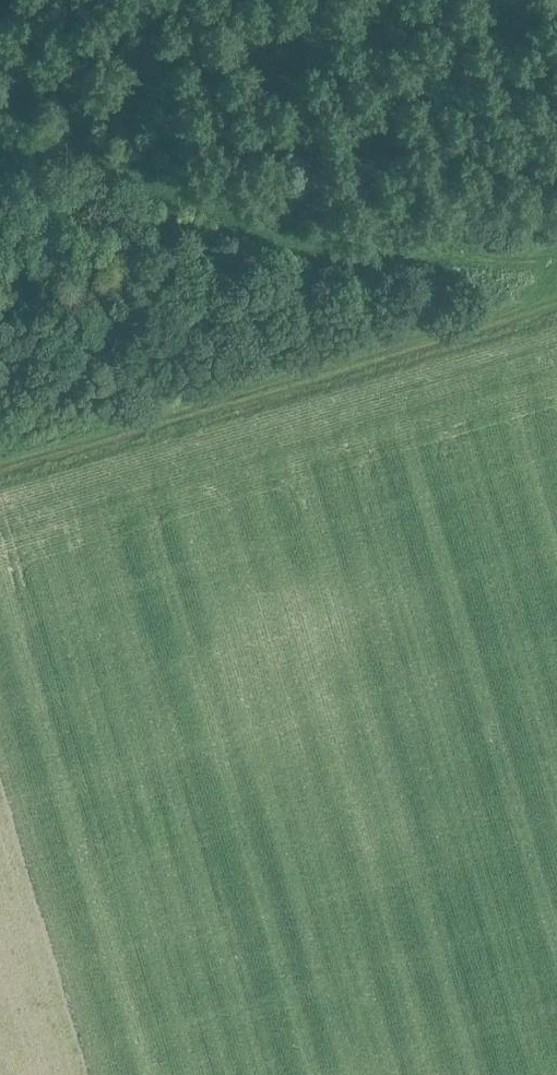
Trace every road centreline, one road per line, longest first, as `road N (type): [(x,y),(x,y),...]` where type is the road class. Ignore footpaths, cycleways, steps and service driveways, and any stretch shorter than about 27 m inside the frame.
road 1 (track): [(556,262),(367,244),(223,215),(0,136)]

